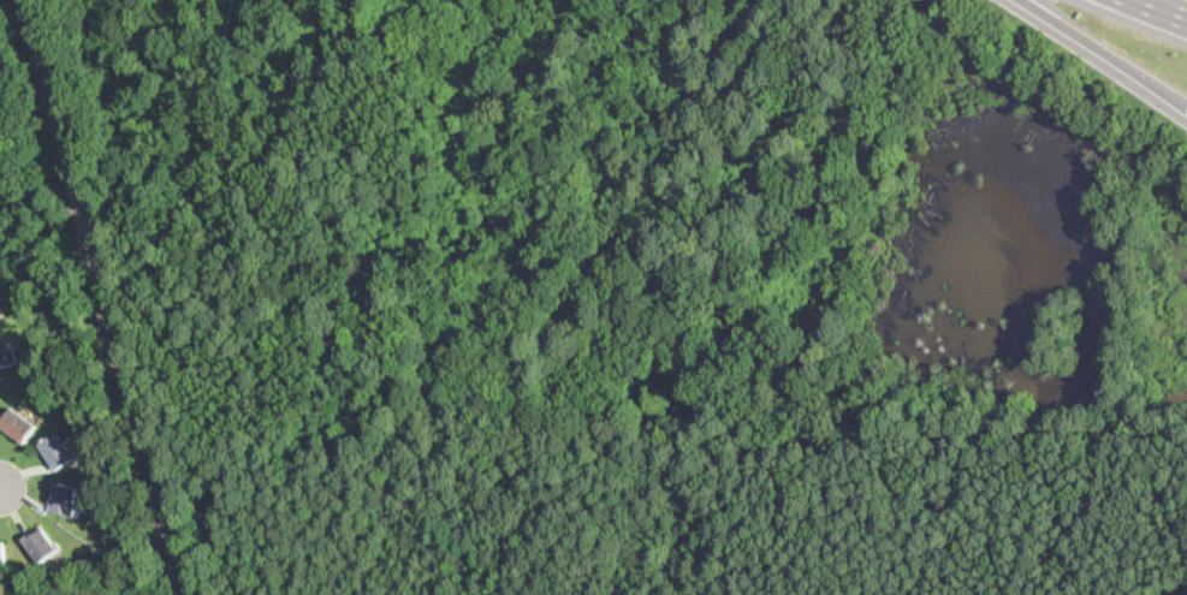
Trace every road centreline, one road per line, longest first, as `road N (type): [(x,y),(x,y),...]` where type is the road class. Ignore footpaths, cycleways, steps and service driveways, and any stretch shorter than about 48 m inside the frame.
road 1 (motorway): [(1023,0),(1186,107)]

